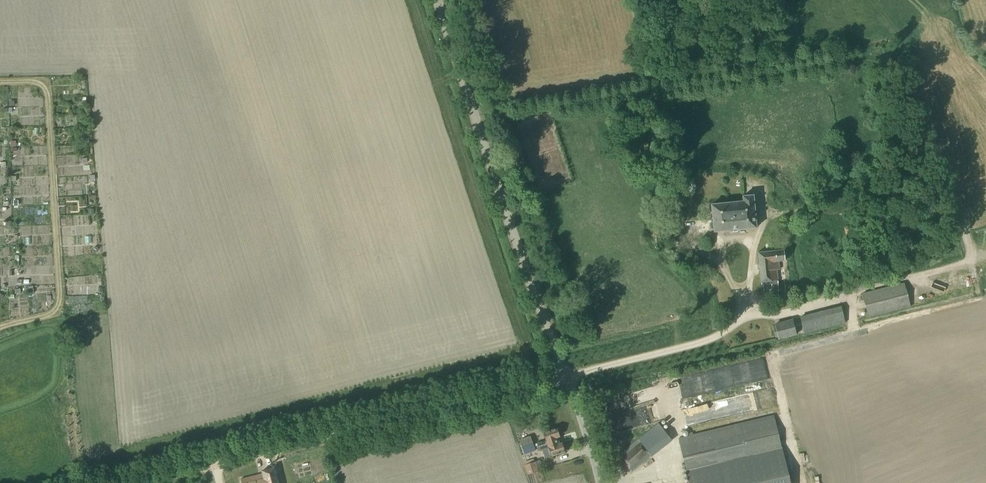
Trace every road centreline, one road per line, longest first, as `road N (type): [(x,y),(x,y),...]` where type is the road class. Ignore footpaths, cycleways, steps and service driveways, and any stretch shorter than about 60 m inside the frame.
road 1 (unclassified): [(566,378),(437,0)]
road 2 (residential): [(221,464),(566,378)]
road 3 (track): [(0,83),(34,82),(47,94),(59,304),(48,317),(10,324)]
road 4 (track): [(748,309),(794,308),(977,257)]

